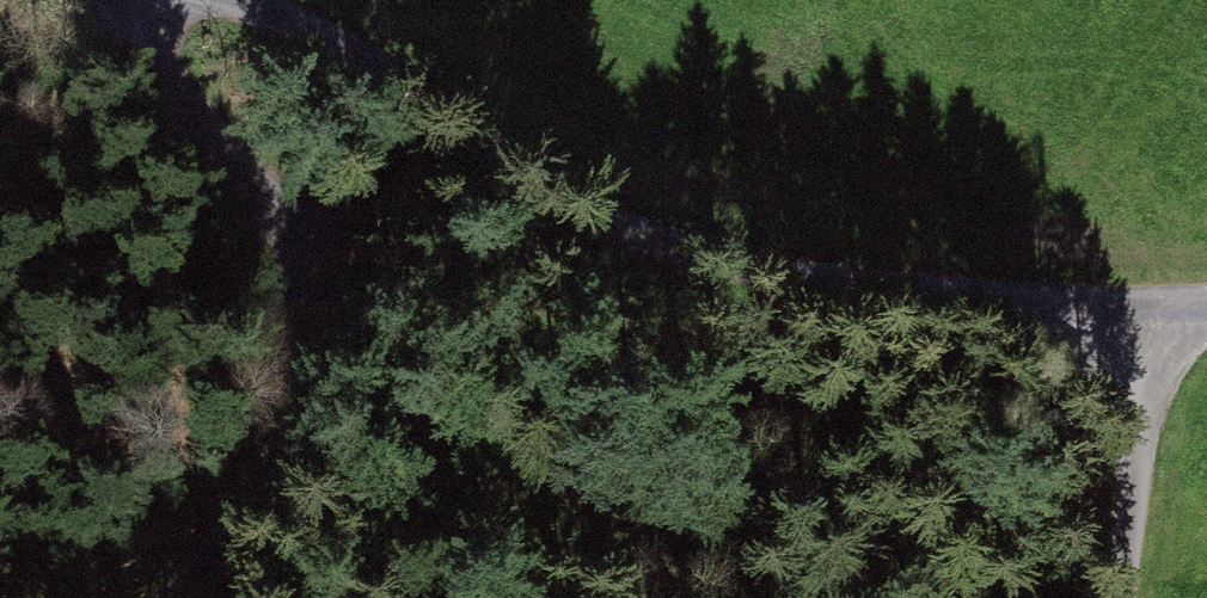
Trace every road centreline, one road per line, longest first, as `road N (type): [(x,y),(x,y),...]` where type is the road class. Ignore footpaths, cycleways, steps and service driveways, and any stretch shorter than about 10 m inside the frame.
road 1 (unclassified): [(1206,306),(1154,312),(842,283),(667,242),(256,0)]
road 2 (unclassified): [(179,597),(291,480),(324,397),(301,288),(216,130),(124,0)]
road 3 (track): [(1154,312),(1120,597)]

